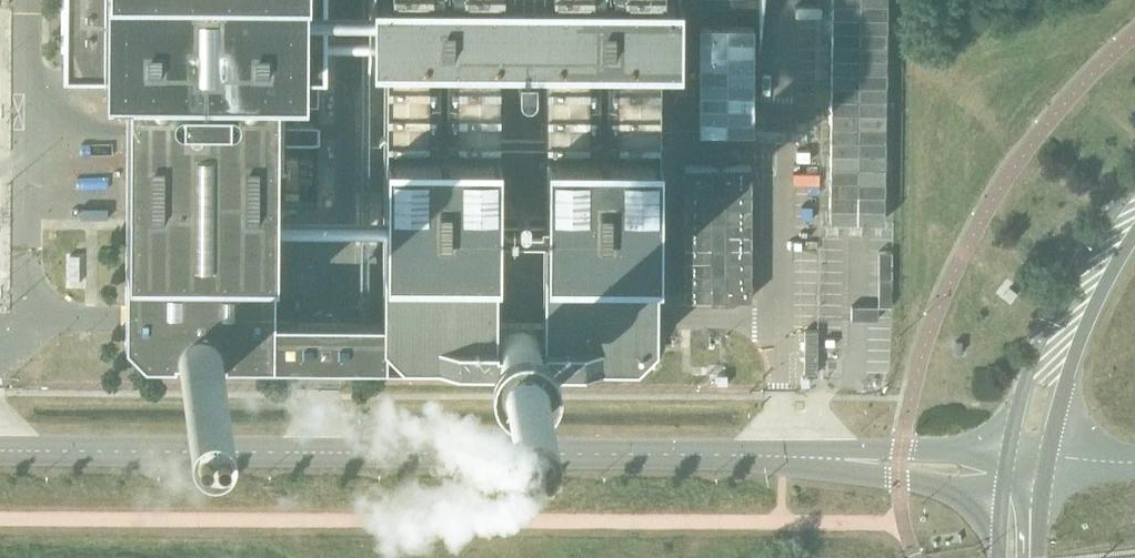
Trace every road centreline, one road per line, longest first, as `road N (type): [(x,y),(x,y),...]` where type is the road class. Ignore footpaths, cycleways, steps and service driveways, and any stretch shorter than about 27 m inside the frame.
road 1 (unclassified): [(1027,462),(0,450)]
road 2 (tertiary): [(1027,462),(1055,359),(1134,220)]

